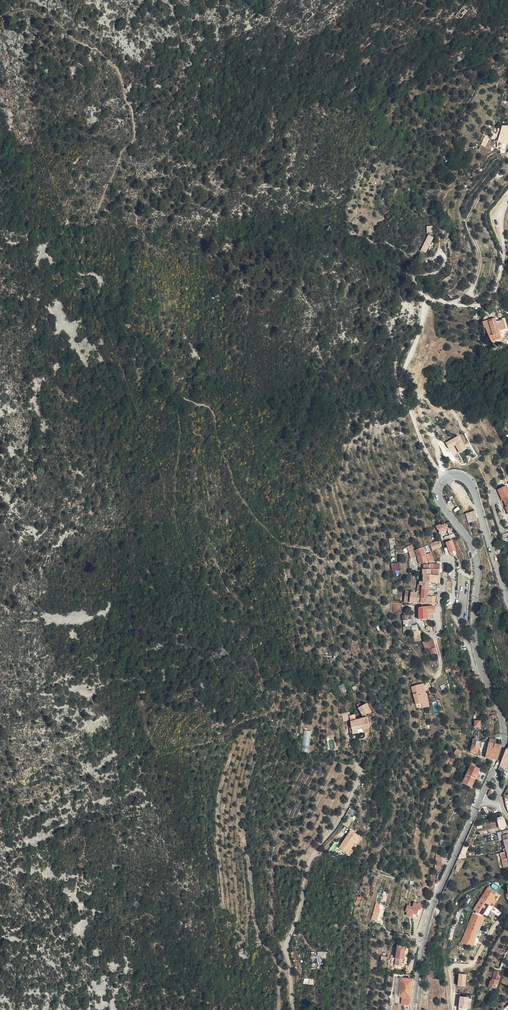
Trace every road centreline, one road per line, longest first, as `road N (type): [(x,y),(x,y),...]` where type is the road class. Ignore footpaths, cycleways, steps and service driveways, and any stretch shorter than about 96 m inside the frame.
road 1 (track): [(442,479),(401,393),(402,373),(424,300),(468,306),(491,296),(507,202)]
road 2 (tertiary): [(481,671),(476,561),(438,499),(442,479),(470,484),(507,601)]
road 3 (residential): [(292,1009),(288,938),(315,852),(360,774)]
road 4 (track): [(257,752),(243,821),(254,919),(291,977)]
road 5 (residential): [(481,671),(456,617),(453,562),(446,563),(439,634),(427,632),(416,614)]
road 6 (tertiary): [(413,1009),(427,927),(480,799)]
road 7 (track): [(424,300),(416,274),(433,275),(447,261),(439,226),(419,197),(440,144)]

